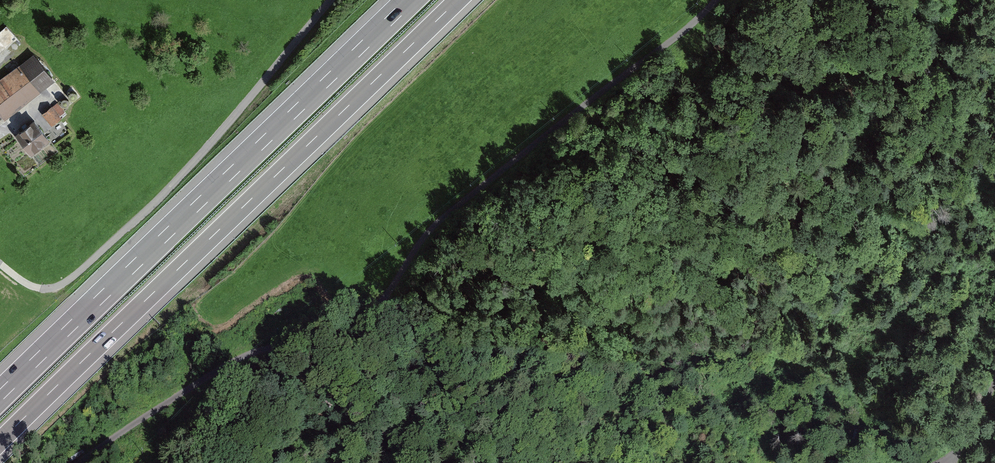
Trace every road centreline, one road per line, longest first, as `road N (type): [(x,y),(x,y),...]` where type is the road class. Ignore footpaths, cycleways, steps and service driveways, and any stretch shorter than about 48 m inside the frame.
road 1 (track): [(79,462),(234,361),(358,323),(442,219),(715,0)]
road 2 (motorway): [(0,442),(458,0)]
road 3 (motorway): [(410,0),(0,396)]

